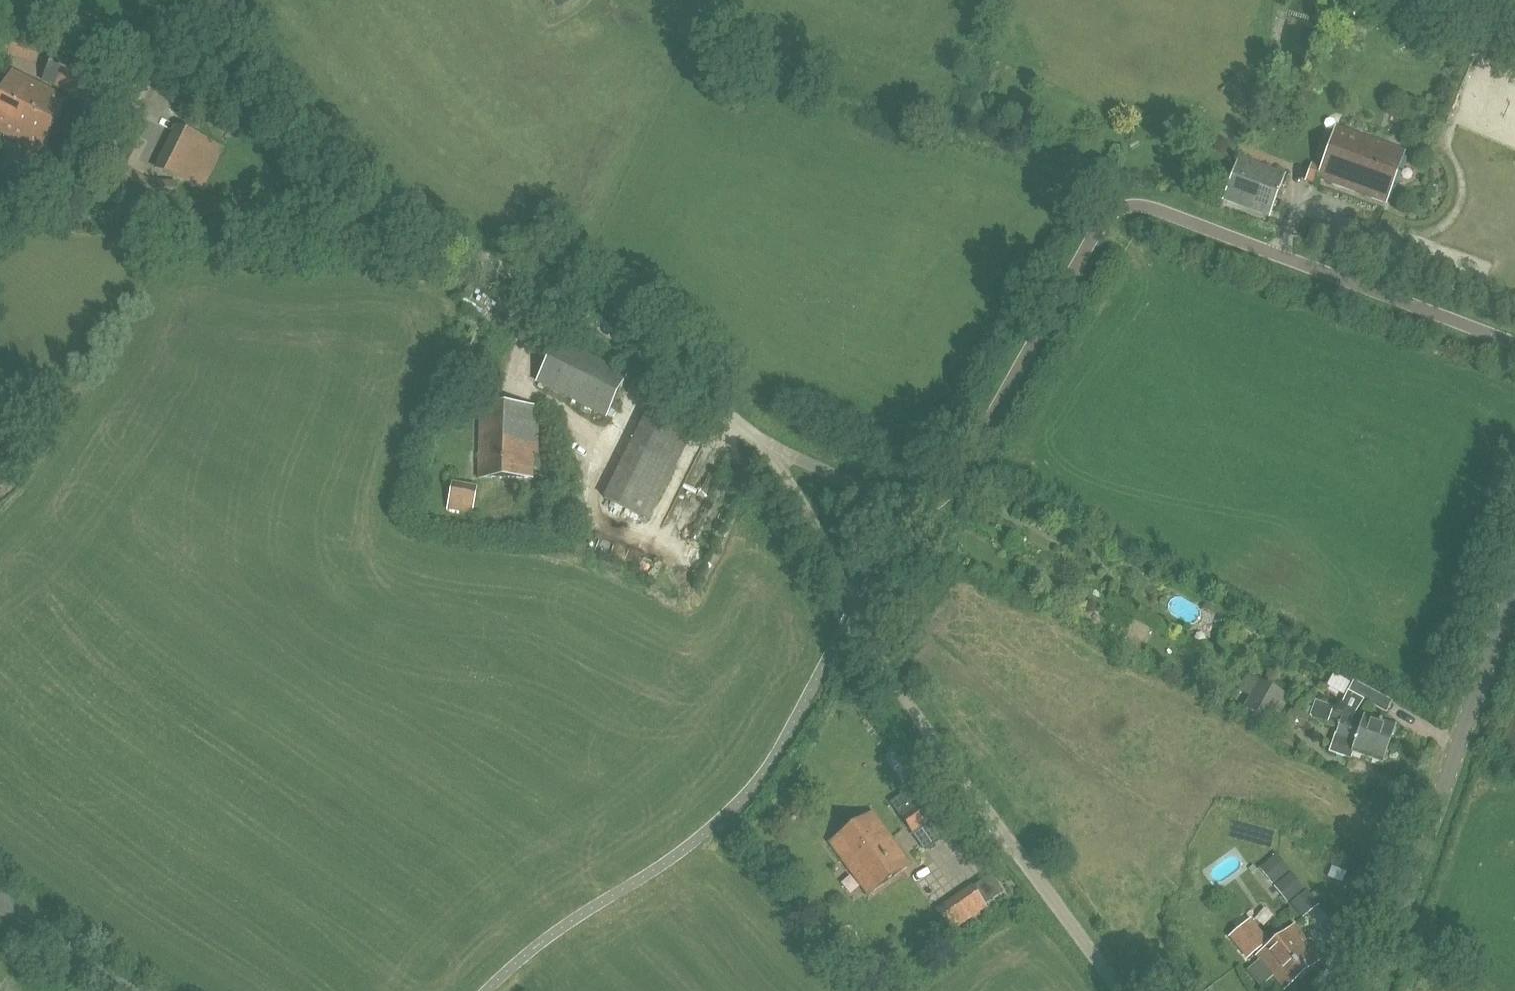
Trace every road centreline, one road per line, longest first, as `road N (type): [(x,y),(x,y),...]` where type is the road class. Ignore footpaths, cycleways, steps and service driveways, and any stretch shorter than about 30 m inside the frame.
road 1 (unclassified): [(1514,340),(1162,210),(1125,209),(1105,226),(962,480),(935,505),(901,508),(777,455)]
road 2 (unclassified): [(220,0),(334,143),(418,221),(619,338),(777,455)]
road 3 (unclassified): [(1122,990),(925,732),(854,605)]
road 4 (tertiary): [(1375,990),(1514,591)]
road 5 (unclassified): [(0,231),(48,210),(118,144),(196,0)]
road 6 (unclassified): [(777,455),(854,605)]
road 7 (unclassified): [(128,990),(0,901)]

